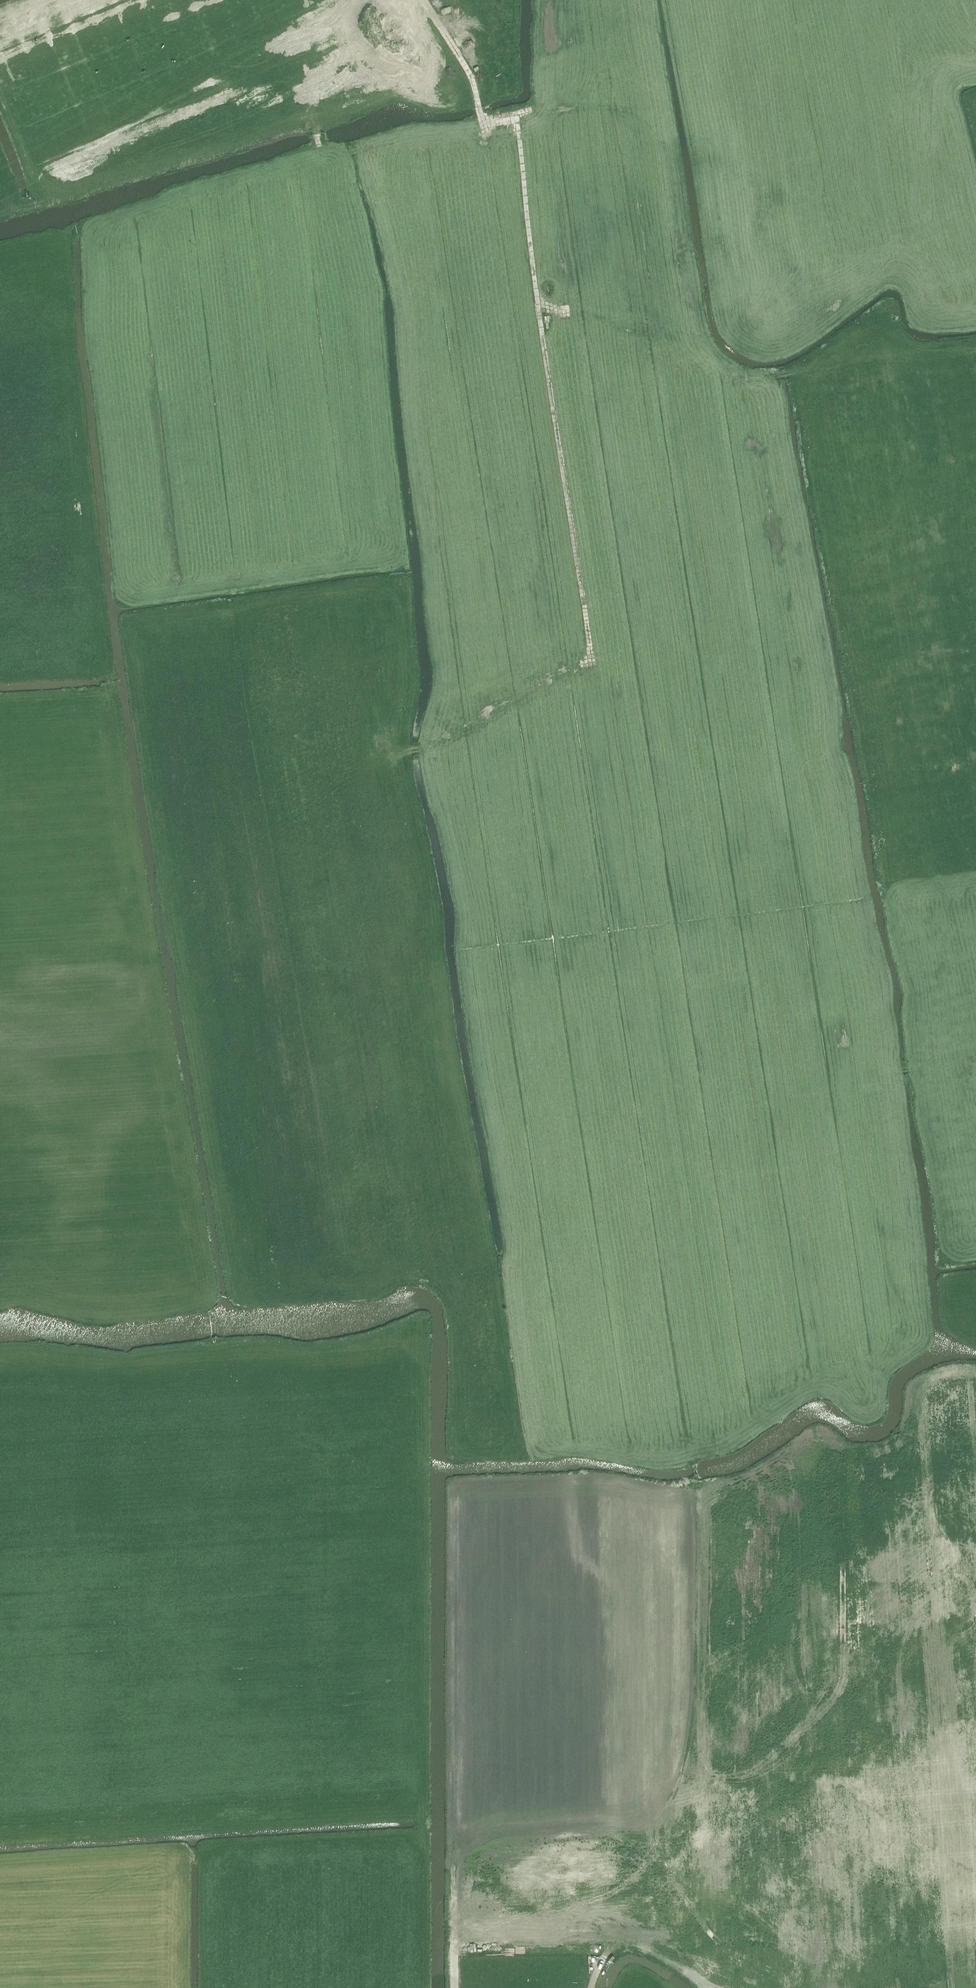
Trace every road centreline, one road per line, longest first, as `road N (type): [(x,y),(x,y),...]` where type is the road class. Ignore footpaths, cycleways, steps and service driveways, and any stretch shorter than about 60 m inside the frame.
road 1 (track): [(558,24),(550,99),(509,116),(520,138),(591,663),(554,680)]
road 2 (track): [(482,123),(472,76),(425,0)]

